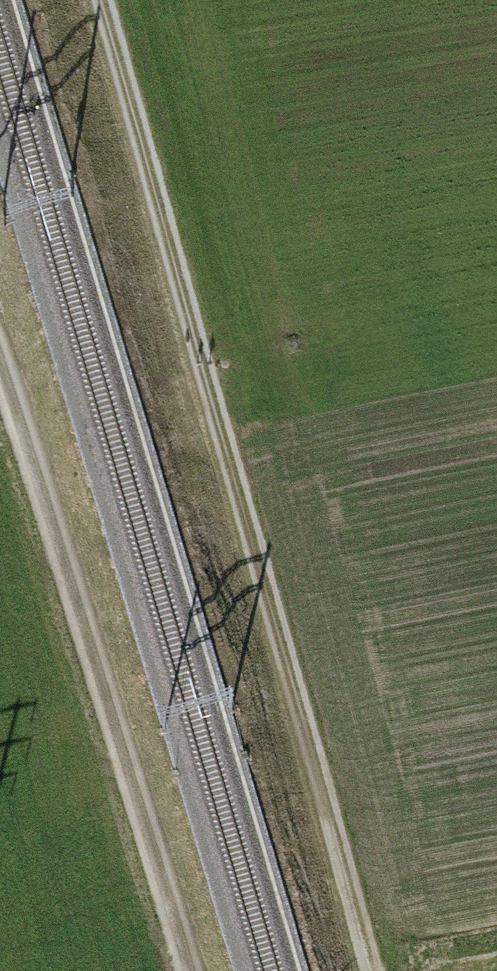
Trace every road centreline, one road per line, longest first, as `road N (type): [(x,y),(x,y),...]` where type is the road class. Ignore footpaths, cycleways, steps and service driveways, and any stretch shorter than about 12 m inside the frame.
road 1 (track): [(101,0),(383,970)]
road 2 (track): [(0,413),(175,970)]

